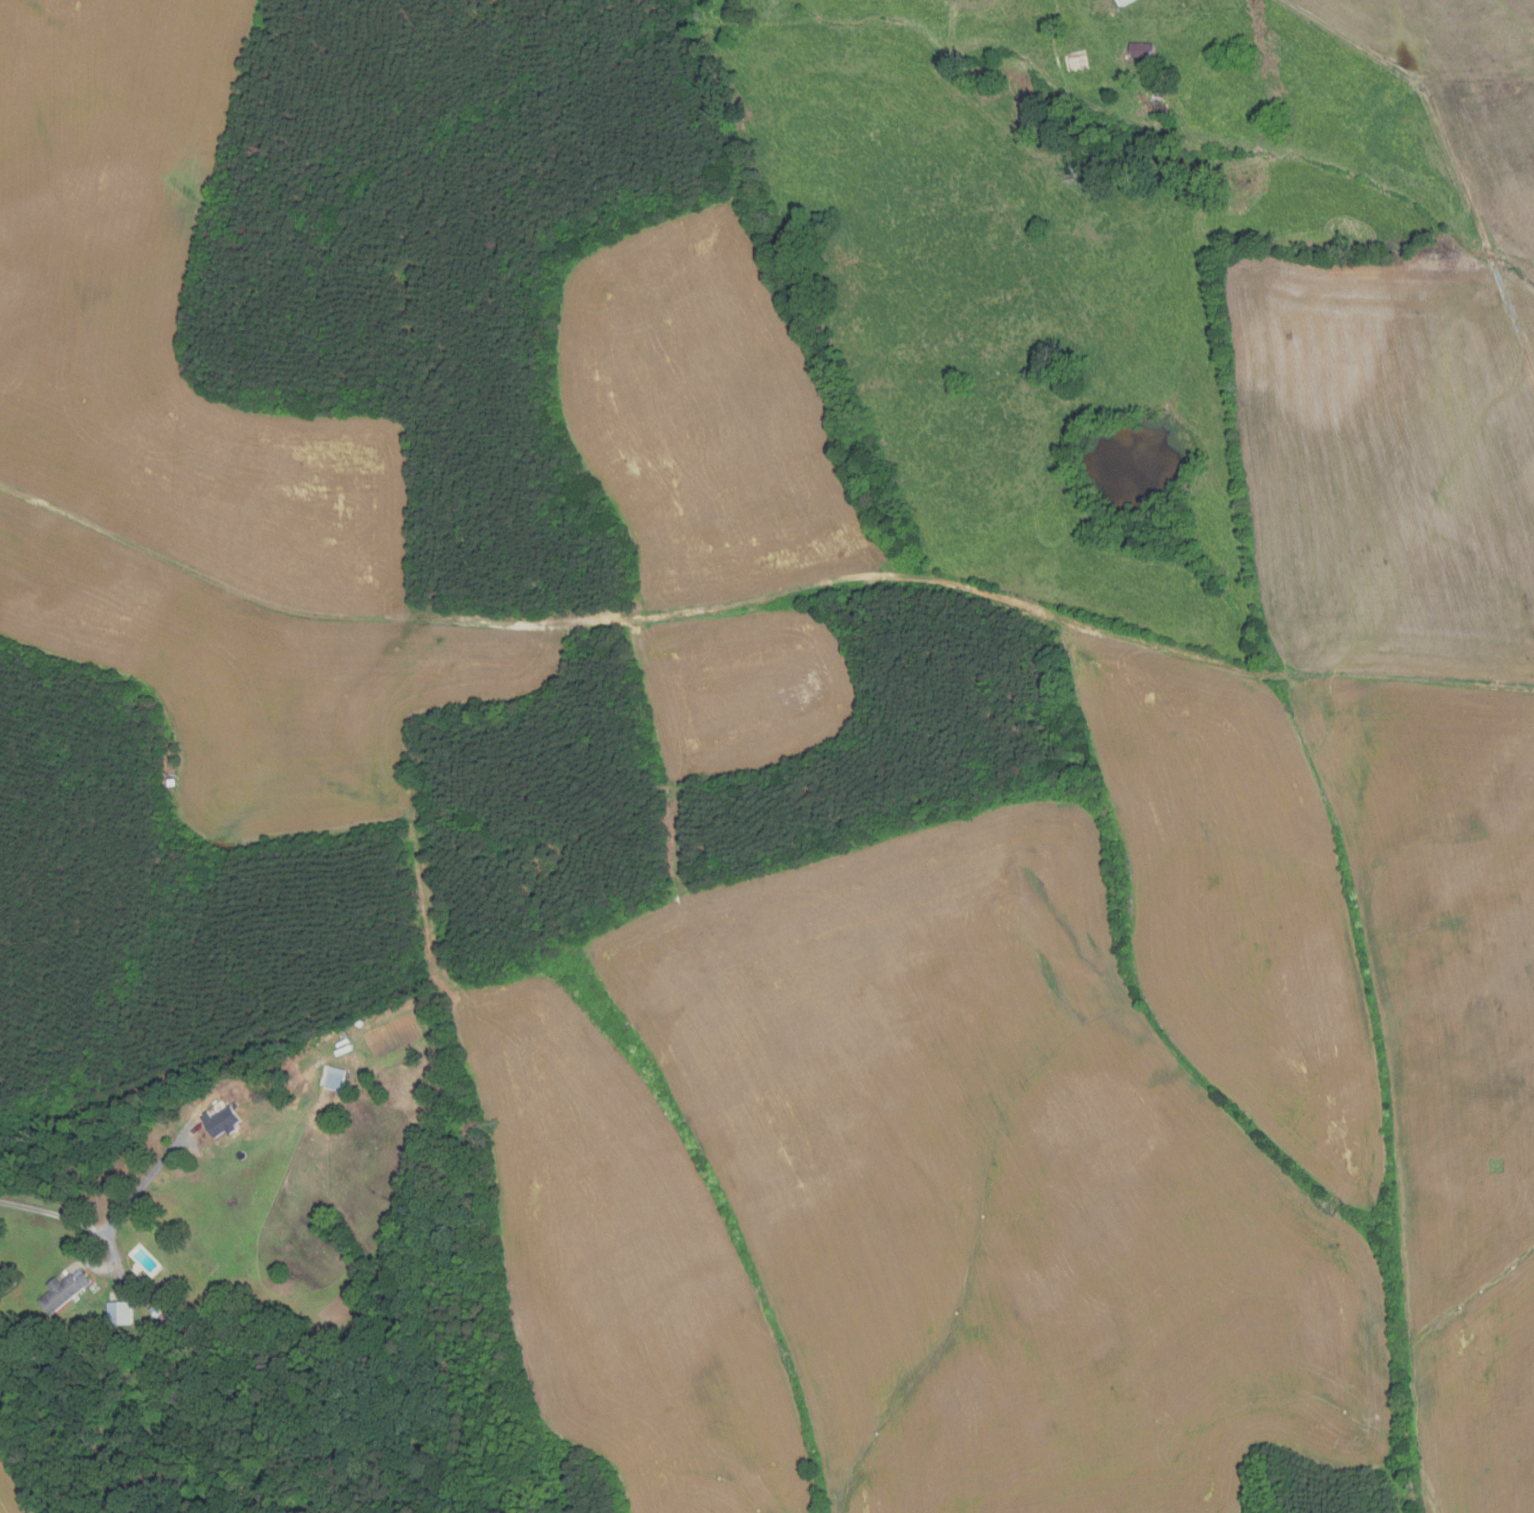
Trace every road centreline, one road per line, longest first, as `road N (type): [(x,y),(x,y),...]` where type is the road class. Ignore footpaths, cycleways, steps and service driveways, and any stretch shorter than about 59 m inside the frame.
road 1 (track): [(1533,687),(1262,675),(955,585),(883,575),(646,617),(511,625),(300,615),(202,581),(0,485)]
road 2 (track): [(1290,0),(1427,92),(1533,382)]

